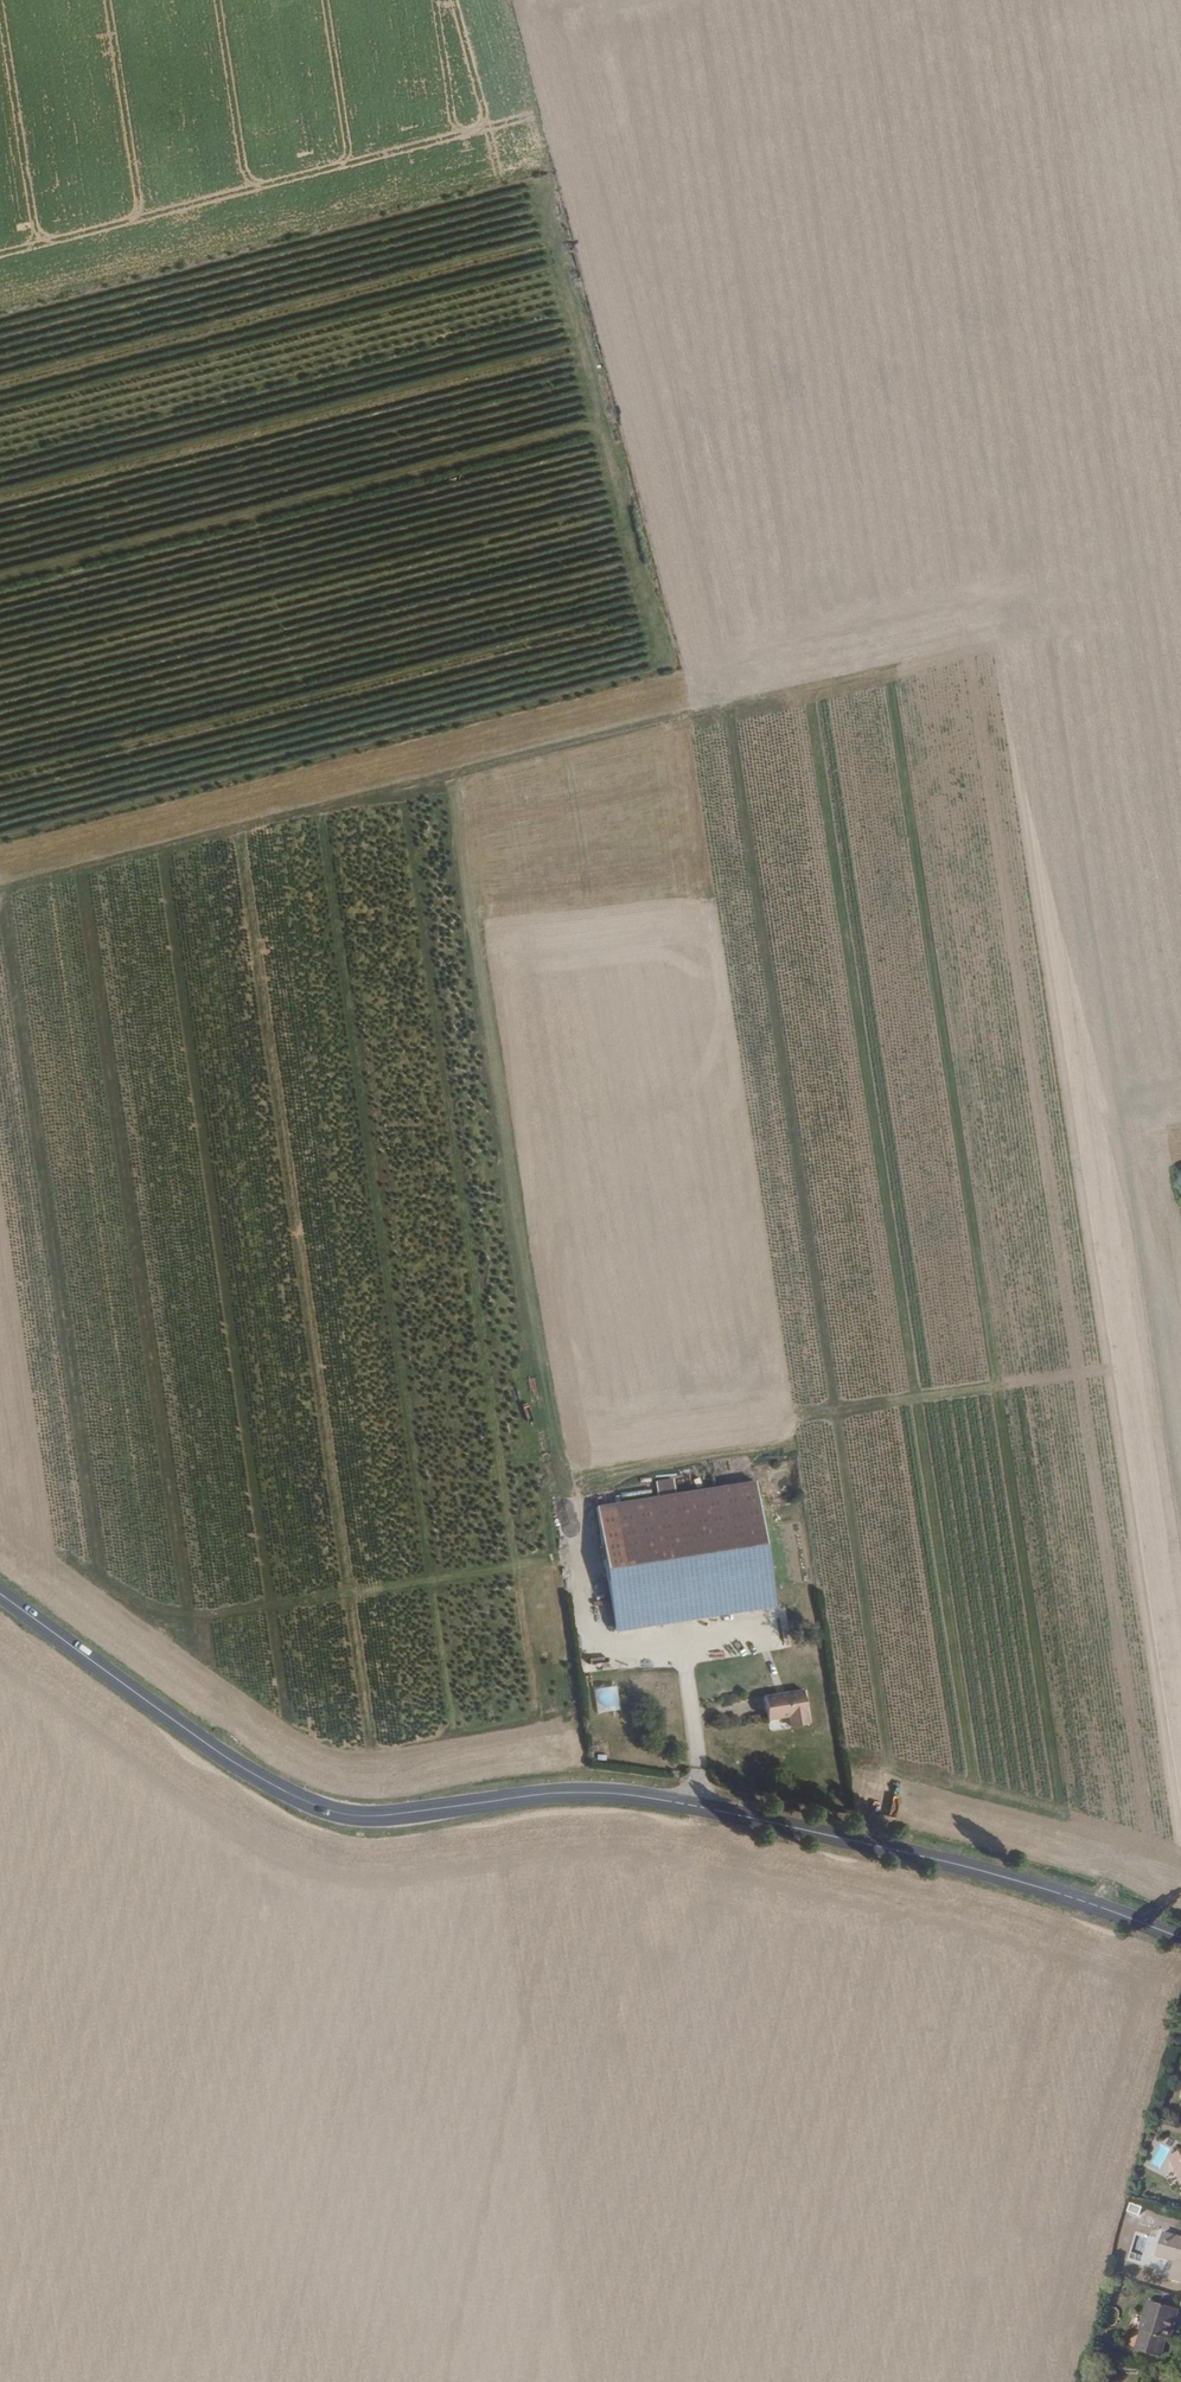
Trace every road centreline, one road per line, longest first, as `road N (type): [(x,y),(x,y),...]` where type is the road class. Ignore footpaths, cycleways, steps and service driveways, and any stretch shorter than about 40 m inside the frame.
road 1 (tertiary): [(1180,1937),(1047,1891),(856,1841),(606,1791),(370,1818),(329,1813),(203,1745),(0,1594)]

